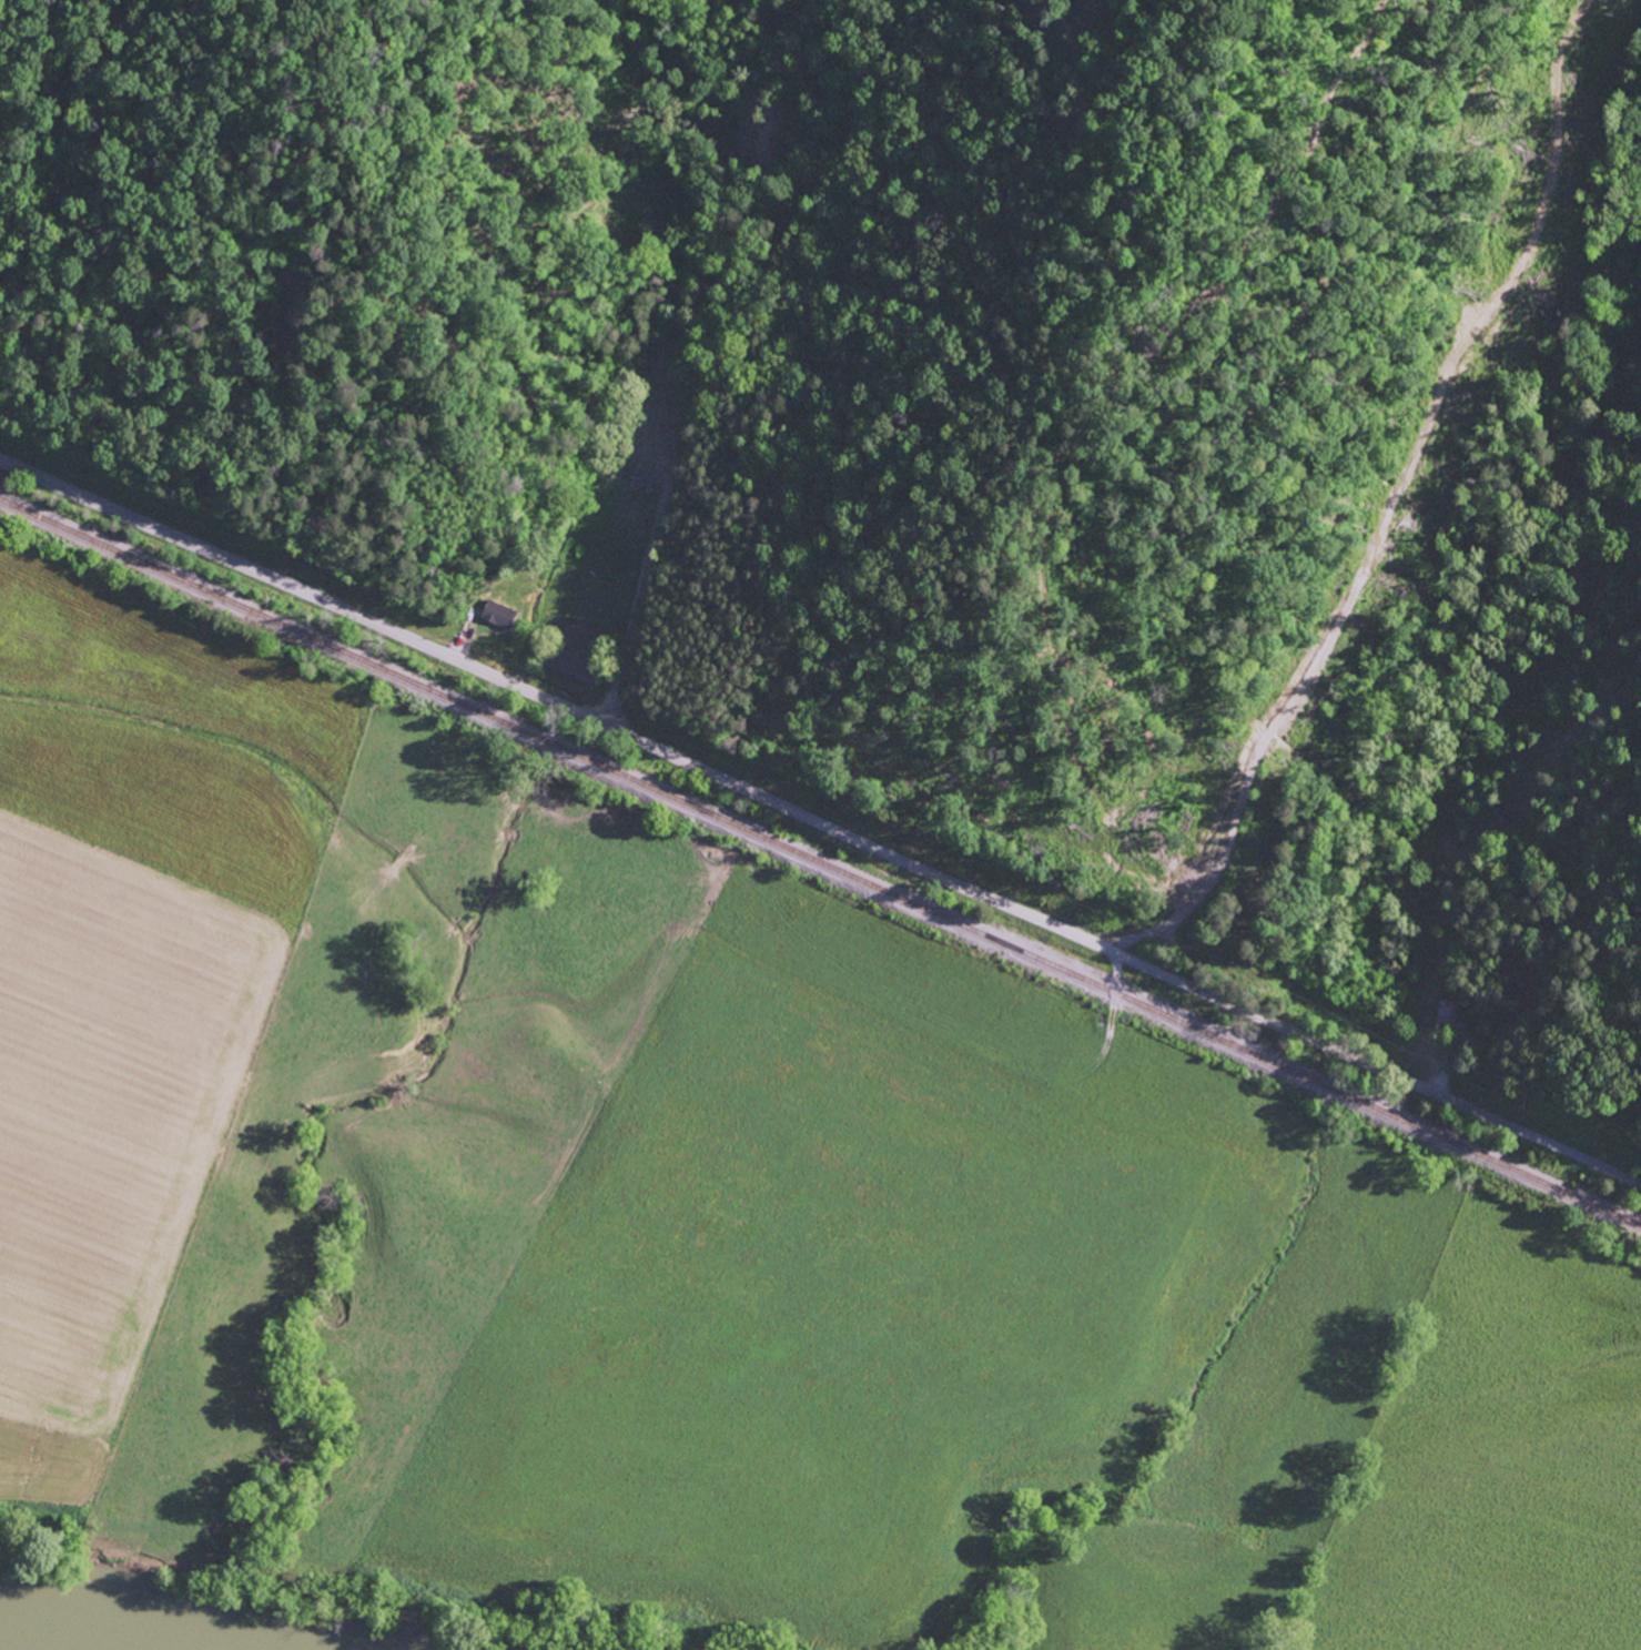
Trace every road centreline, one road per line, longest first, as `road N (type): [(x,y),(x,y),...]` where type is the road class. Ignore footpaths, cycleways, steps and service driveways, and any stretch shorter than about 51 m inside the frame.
road 1 (tertiary): [(1608,1168),(0,459)]

